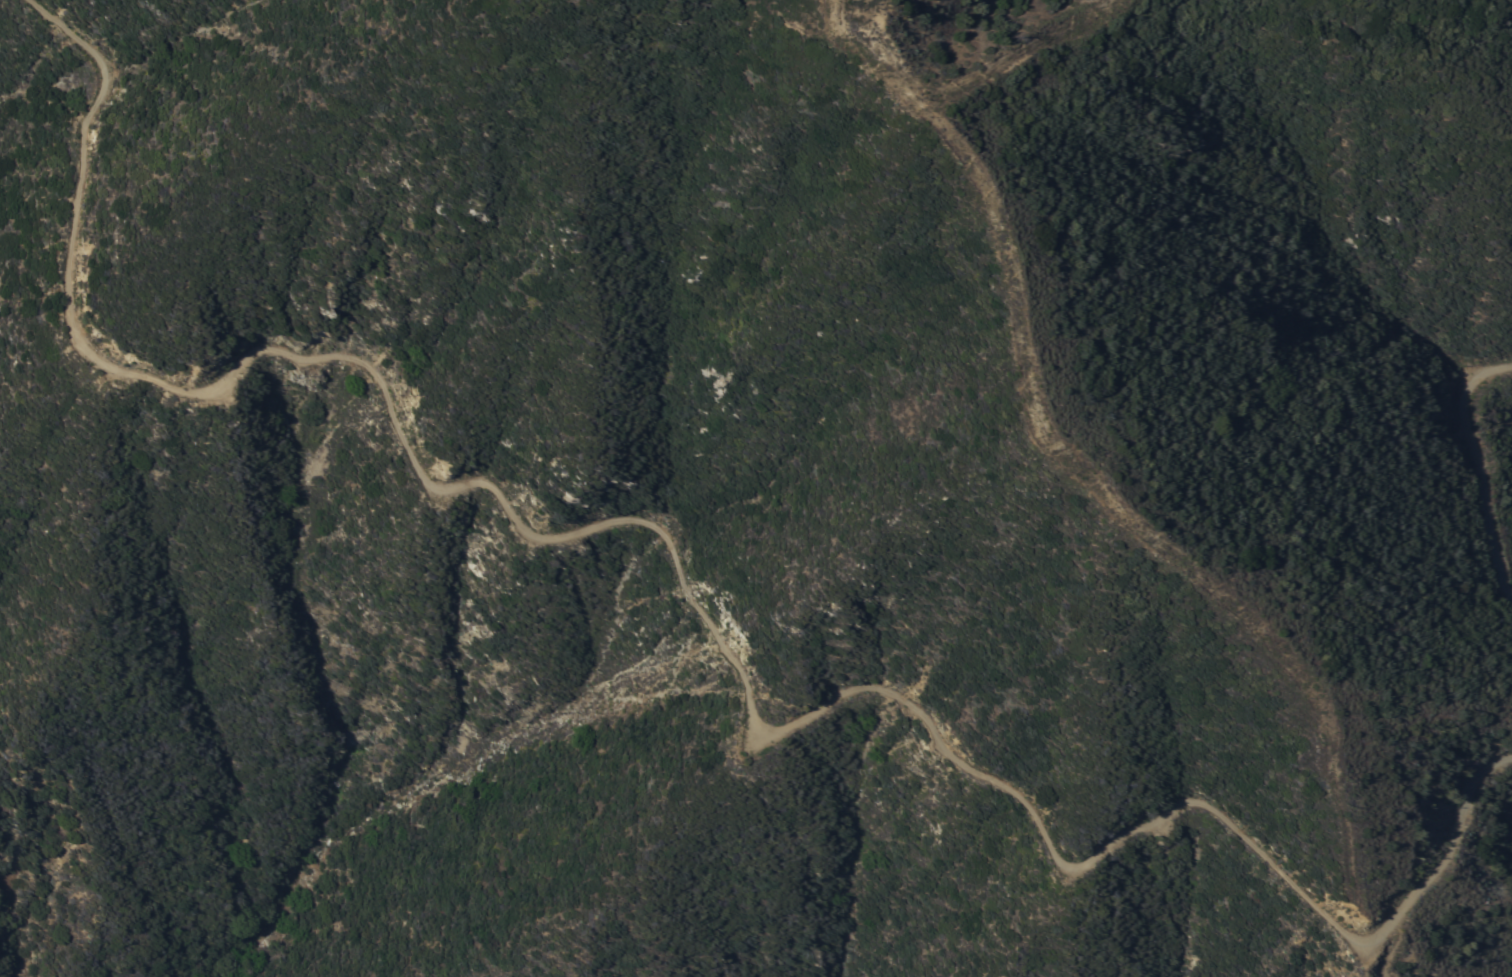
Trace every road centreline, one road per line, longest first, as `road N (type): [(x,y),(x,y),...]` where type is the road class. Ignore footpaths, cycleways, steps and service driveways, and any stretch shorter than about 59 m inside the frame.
road 1 (track): [(1511,760),(1486,774),(1427,880),(1361,942),(1340,932),(1208,807),(1177,807),(1072,861),(1052,852),(1019,799),(950,755),(899,698),(853,689),(785,725),(758,719),(654,529),(637,522),(549,538),(526,534),(488,490),(434,489),(401,441),(376,374),(352,360),(252,358),(222,384),(190,394),(116,373),(84,351),(66,301),(68,253),(83,140),(106,72),(96,51),(30,0)]
road 2 (track): [(1511,361),(1478,376),(1466,408),(1511,586)]

